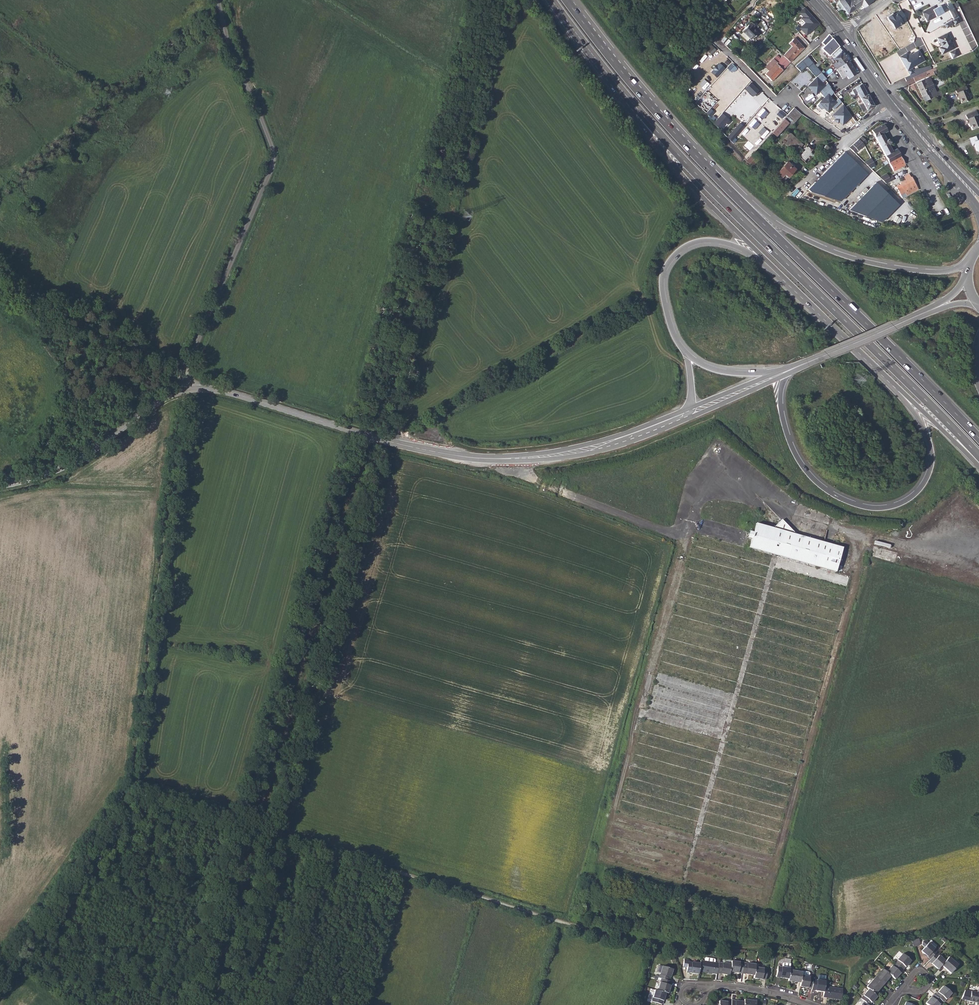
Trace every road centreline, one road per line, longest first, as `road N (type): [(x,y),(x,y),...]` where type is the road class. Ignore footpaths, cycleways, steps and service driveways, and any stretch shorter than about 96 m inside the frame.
road 1 (track): [(128,785),(646,945),(849,939)]
road 2 (track): [(205,1004),(365,434)]
road 3 (tertiary): [(187,390),(226,392),(365,434),(487,458),(586,449),(686,414)]
road 4 (trunk): [(630,101),(978,455)]
road 5 (trunk): [(831,326),(926,432),(932,459),(919,490),(879,508),(822,486),(786,430),(780,399),(787,371)]
road 6 (unclassified): [(184,379),(274,162),(233,59),(219,0)]
road 7 (trunk): [(978,438),(701,161)]
road 8 (trunk): [(969,264),(931,271),(830,250),(773,221),(701,161)]
road 9 (track): [(422,449),(449,412),(632,306)]
road 10 (trunk): [(630,101),(666,156),(783,280)]
road 11 (trunk): [(687,353),(662,291),(664,271),(679,250),(703,240),(730,244),(783,280)]
road 12 (tertiary): [(0,485),(72,464),(187,390)]
road 13 (unclassified): [(0,278),(77,335),(184,379)]
road 14 (trunk): [(701,161),(567,0)]
road 15 (trunk): [(831,326),(978,465)]
road 16 (residential): [(848,140),(790,98),(776,102),(716,42)]
road 17 (tertiary): [(787,371),(938,307)]
road 18 (trunk): [(552,0),(630,101)]

